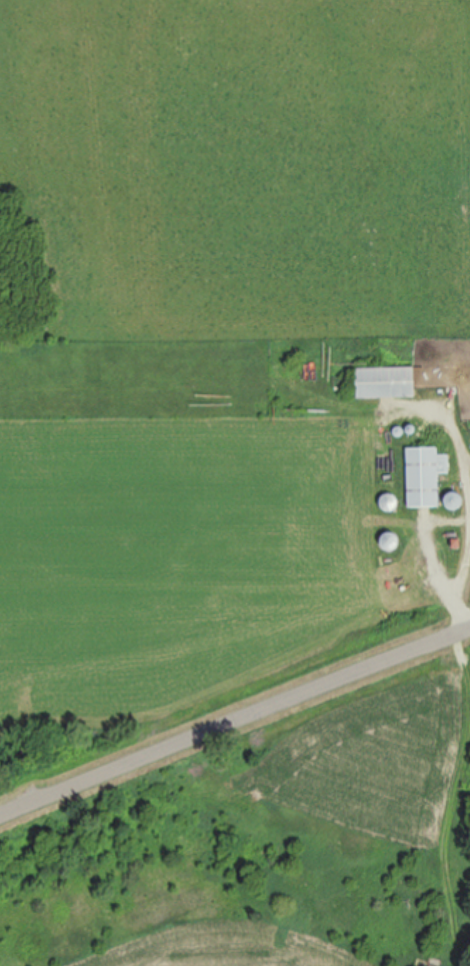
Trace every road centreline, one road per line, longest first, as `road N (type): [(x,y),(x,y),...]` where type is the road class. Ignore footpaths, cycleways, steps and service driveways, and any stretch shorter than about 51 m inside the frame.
road 1 (residential): [(0,824),(469,635)]

